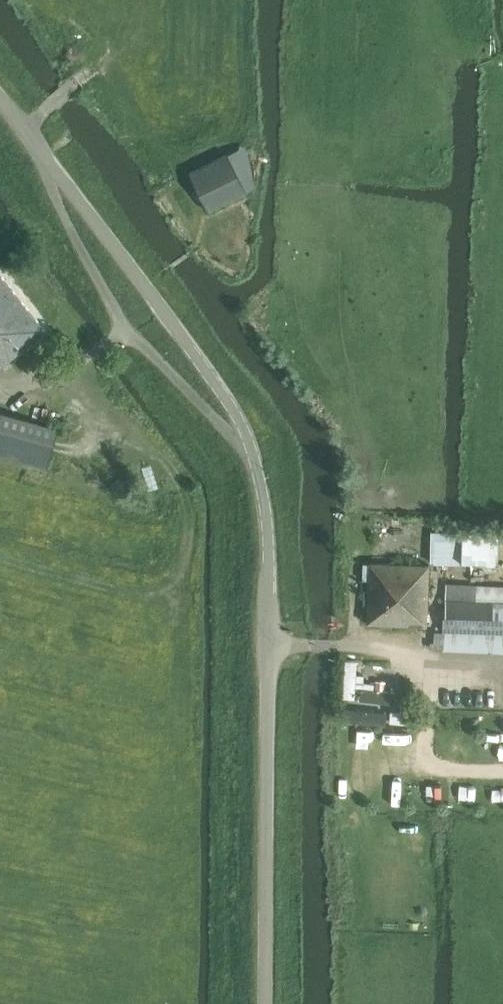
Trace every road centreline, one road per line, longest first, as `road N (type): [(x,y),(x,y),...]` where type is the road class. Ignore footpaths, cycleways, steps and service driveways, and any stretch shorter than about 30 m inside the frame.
road 1 (unclassified): [(265,1003),(265,513),(254,458),(202,363),(0,99)]
road 2 (track): [(305,647),(386,648),(401,663),(502,687)]

